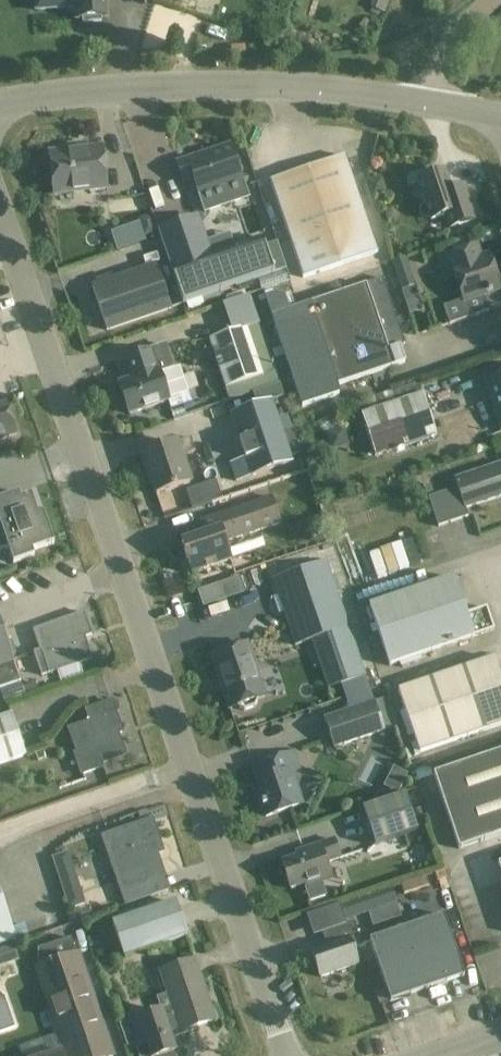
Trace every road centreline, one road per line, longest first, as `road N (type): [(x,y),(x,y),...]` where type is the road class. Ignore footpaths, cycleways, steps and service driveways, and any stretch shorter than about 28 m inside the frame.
road 1 (unclassified): [(285,1055),(0,209)]
road 2 (unclassified): [(0,104),(191,85),(283,86),(436,104)]
road 3 (unclassified): [(436,104),(448,42),(491,0)]

